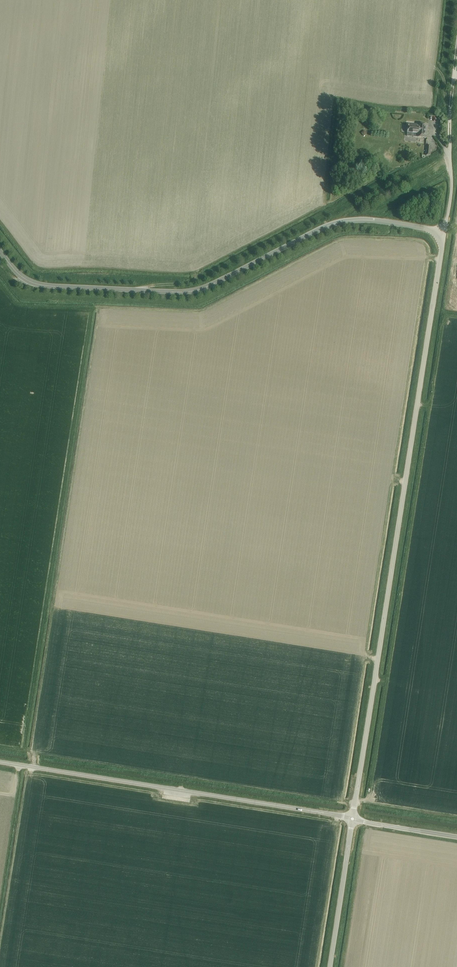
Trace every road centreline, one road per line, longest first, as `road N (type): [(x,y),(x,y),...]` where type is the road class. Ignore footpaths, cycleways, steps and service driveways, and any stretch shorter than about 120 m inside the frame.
road 1 (unclassified): [(352,819),(444,233)]
road 2 (unclassified): [(444,233),(342,222),(184,293),(32,283),(0,252)]
road 3 (tertiary): [(352,819),(0,762)]
road 4 (unclassified): [(444,233),(456,58)]
road 5 (unclassified): [(329,966),(352,819)]
road 6 (track): [(342,222),(450,152)]

